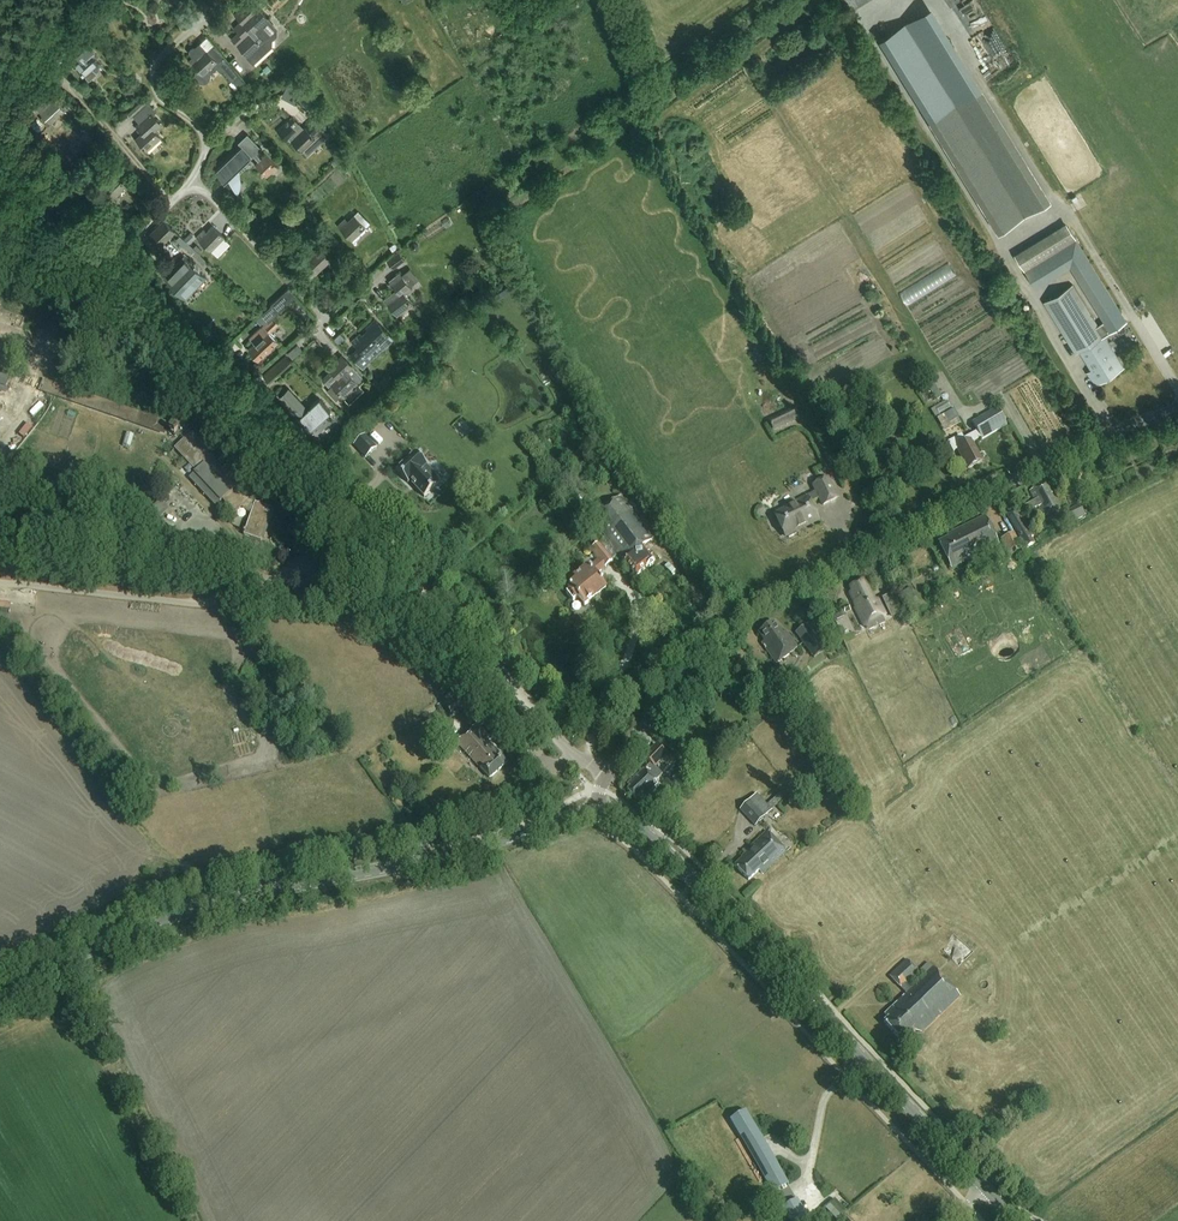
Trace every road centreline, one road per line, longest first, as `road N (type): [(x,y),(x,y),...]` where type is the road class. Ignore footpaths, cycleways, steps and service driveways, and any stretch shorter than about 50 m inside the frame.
road 1 (unclassified): [(607,779),(0,144)]
road 2 (unclassified): [(607,779),(722,628),(743,613),(1103,436),(1177,408)]
road 3 (tertiary): [(0,1000),(109,941),(187,912),(469,849),(598,809)]
road 4 (tertiary): [(598,809),(659,843),(987,1188)]
road 5 (track): [(110,262),(193,182),(205,139),(161,101),(154,69),(218,8)]
road 6 (track): [(228,591),(0,565)]
road 7 (track): [(193,182),(327,320)]
road 8 (track): [(174,200),(74,89)]

